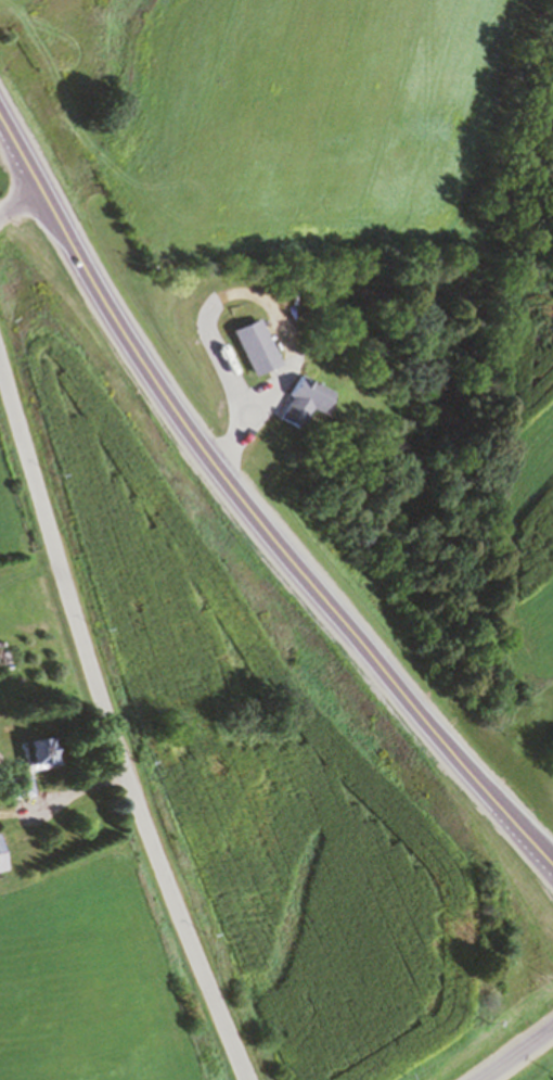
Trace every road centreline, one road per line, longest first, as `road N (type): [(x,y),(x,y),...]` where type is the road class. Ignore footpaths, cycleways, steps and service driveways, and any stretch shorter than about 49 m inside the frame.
road 1 (primary): [(552,863),(406,701),(233,490),(94,283),(0,113)]
road 2 (residential): [(246,1079),(89,668),(0,370)]

